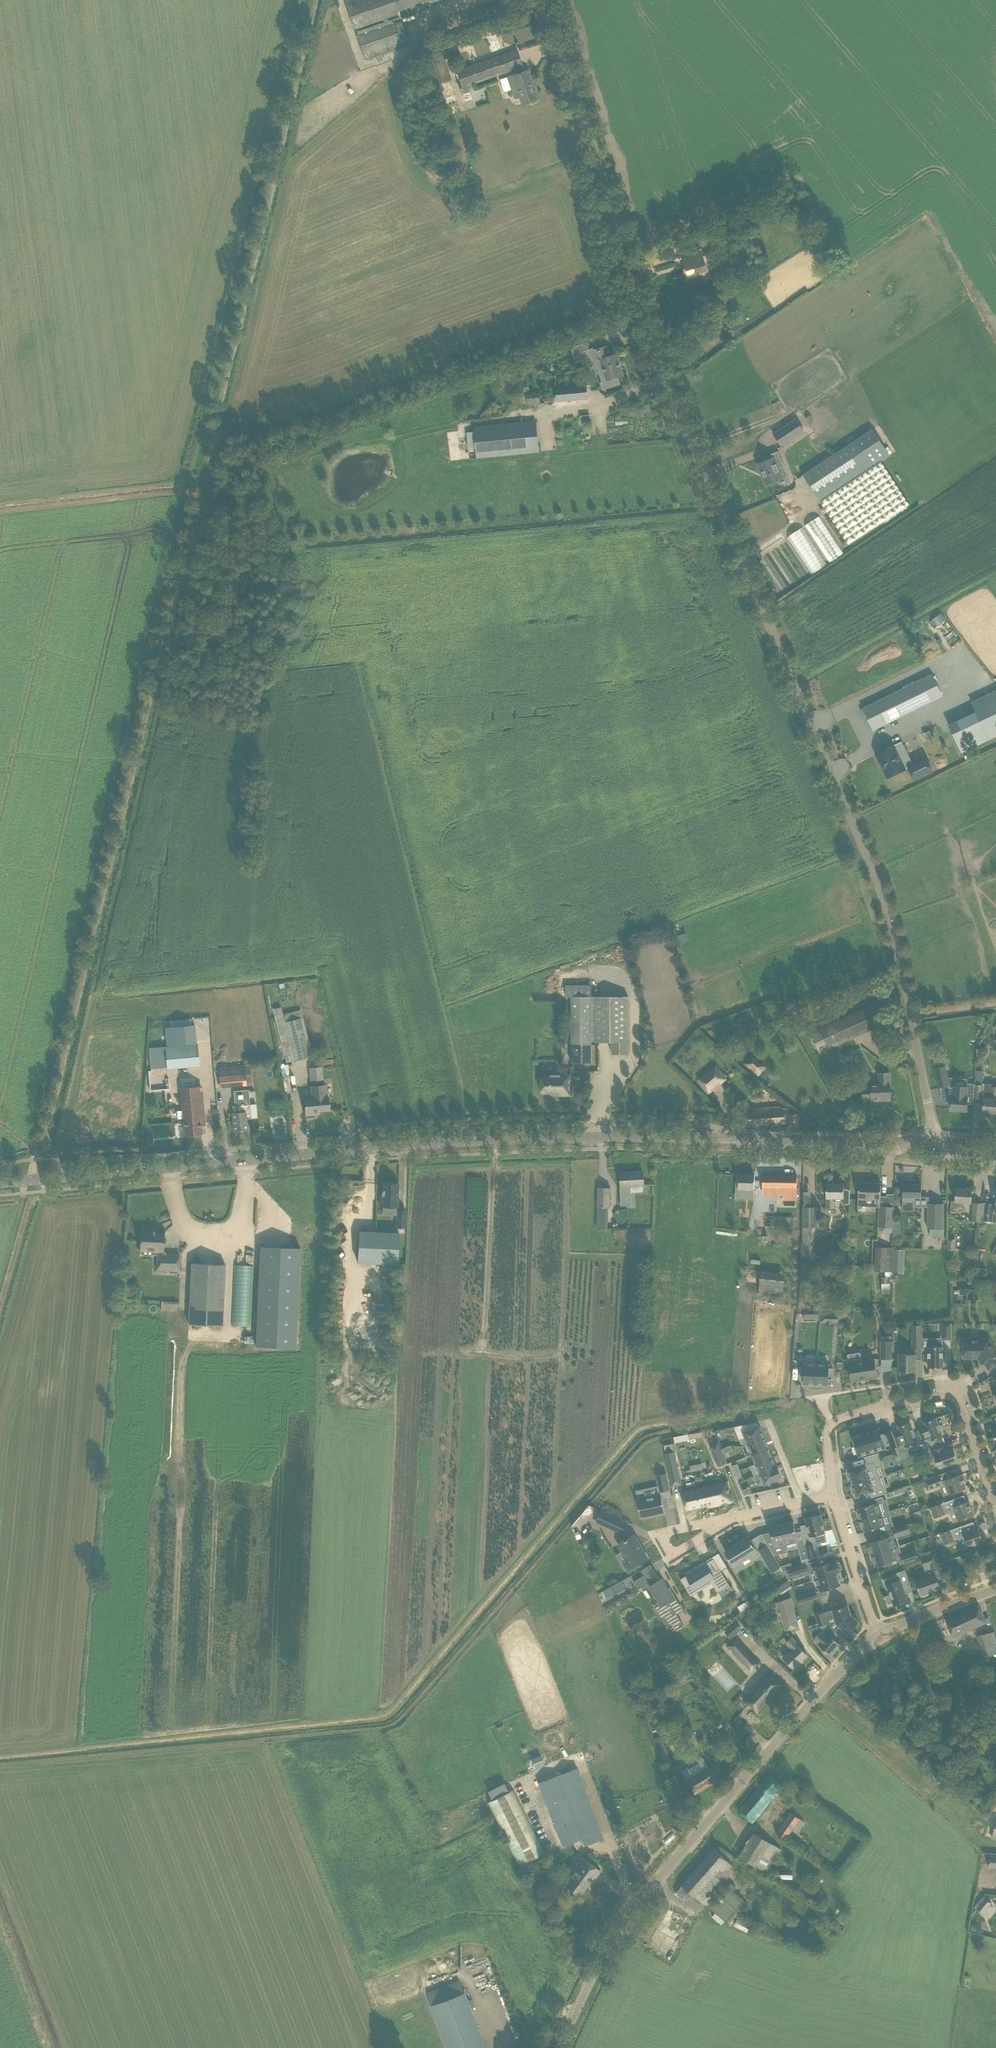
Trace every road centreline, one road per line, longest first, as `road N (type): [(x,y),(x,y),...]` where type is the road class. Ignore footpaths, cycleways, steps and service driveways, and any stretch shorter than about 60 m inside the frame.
road 1 (track): [(302,0),(28,1193)]
road 2 (unclassified): [(931,1140),(885,905),(651,335),(547,0)]
road 3 (tertiary): [(0,1183),(577,1136),(889,1151),(931,1140)]
road 4 (tertiary): [(558,2047),(595,1970),(654,1881),(876,1632)]
road 5 (residential): [(995,1505),(958,1401),(948,1396),(832,1422),(826,1446),(832,1494)]
road 6 (track): [(494,1140),(482,1348),(496,1359),(554,1357)]
road 7 (track): [(51,2047),(0,1910)]
road 8 (residential): [(832,1494),(876,1632)]
road 9 (tertiary): [(876,1632),(995,1589)]

